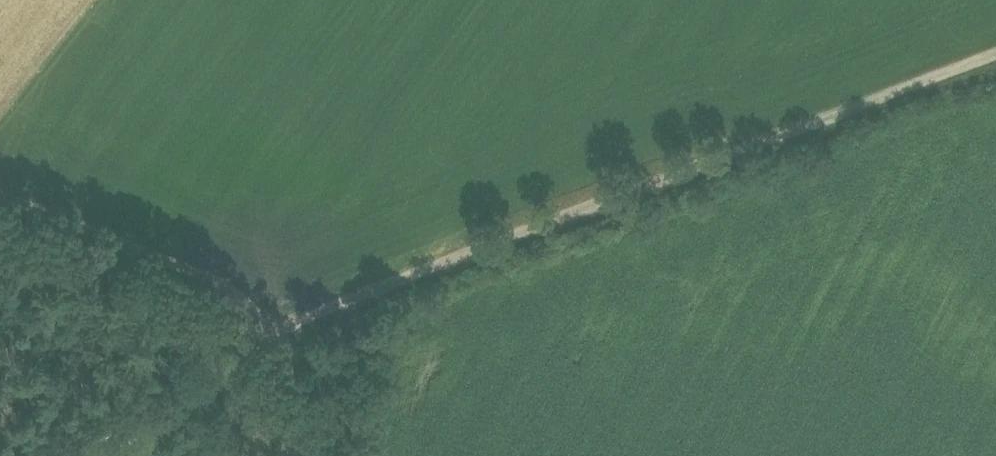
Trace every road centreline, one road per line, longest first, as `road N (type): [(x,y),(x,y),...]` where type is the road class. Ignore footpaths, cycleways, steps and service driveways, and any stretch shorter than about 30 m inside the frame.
road 1 (track): [(995,52),(270,335)]
road 2 (track): [(262,324),(215,282),(0,195)]
road 3 (track): [(108,455),(270,335)]

